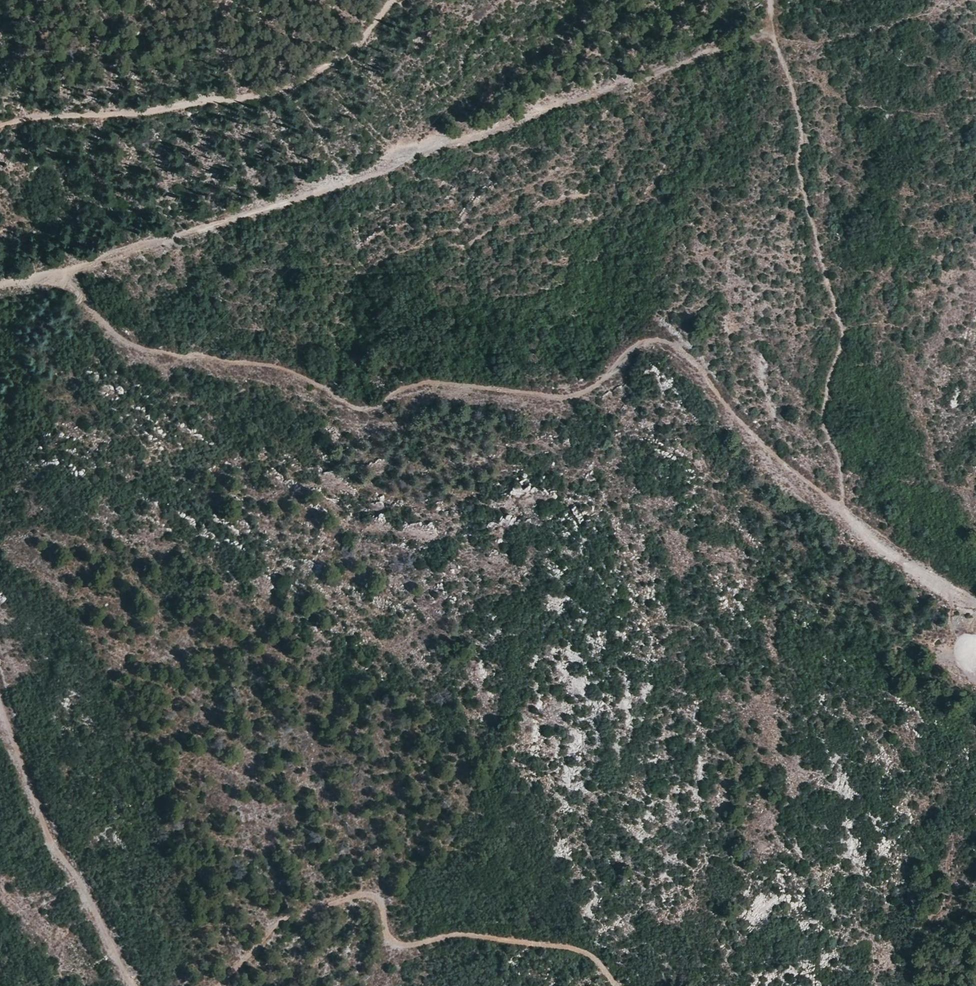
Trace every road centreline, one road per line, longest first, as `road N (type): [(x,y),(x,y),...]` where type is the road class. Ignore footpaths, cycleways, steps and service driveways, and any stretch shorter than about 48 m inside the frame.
road 1 (track): [(225,985),(289,918),(373,896),(391,940),(407,946),(496,937),(587,951),(616,985)]
road 2 (track): [(0,707),(48,834),(138,985)]

